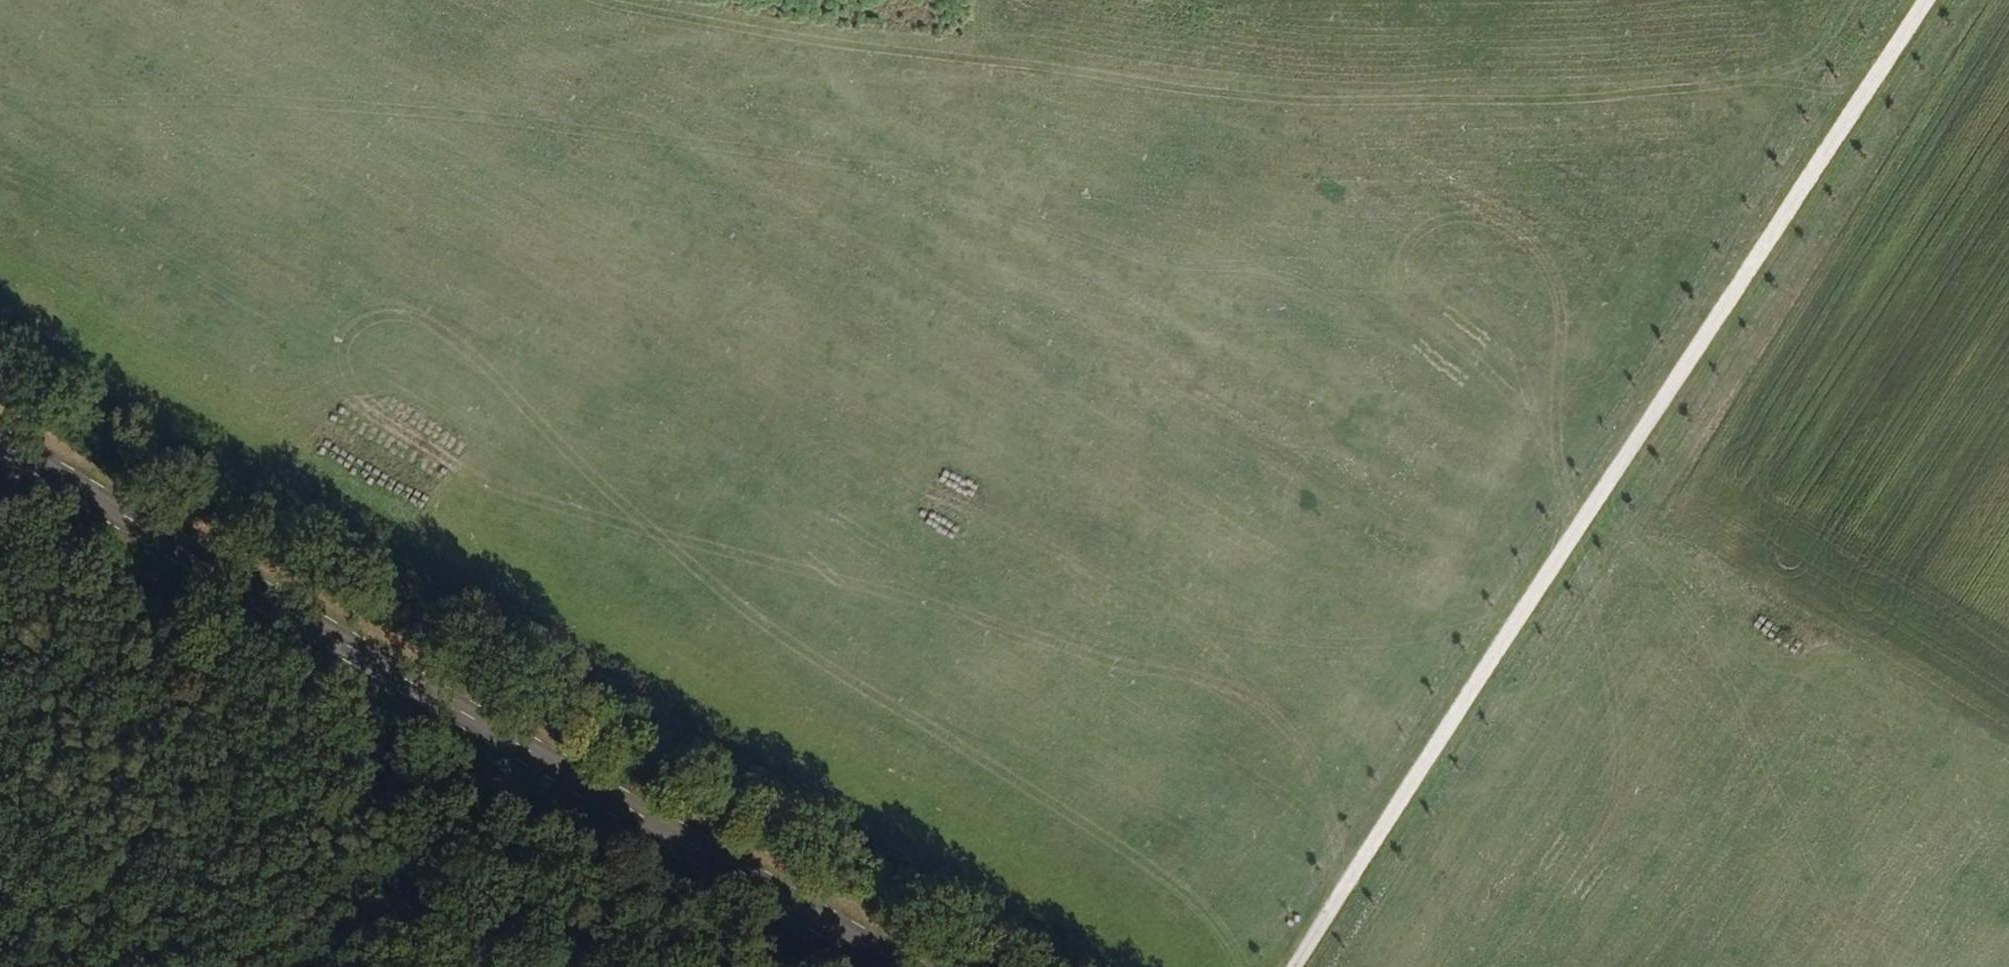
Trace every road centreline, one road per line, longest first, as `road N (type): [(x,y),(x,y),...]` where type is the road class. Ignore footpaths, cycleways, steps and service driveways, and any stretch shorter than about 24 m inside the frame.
road 1 (track): [(1293,966),(1922,0)]
road 2 (primary): [(0,426),(940,966)]

